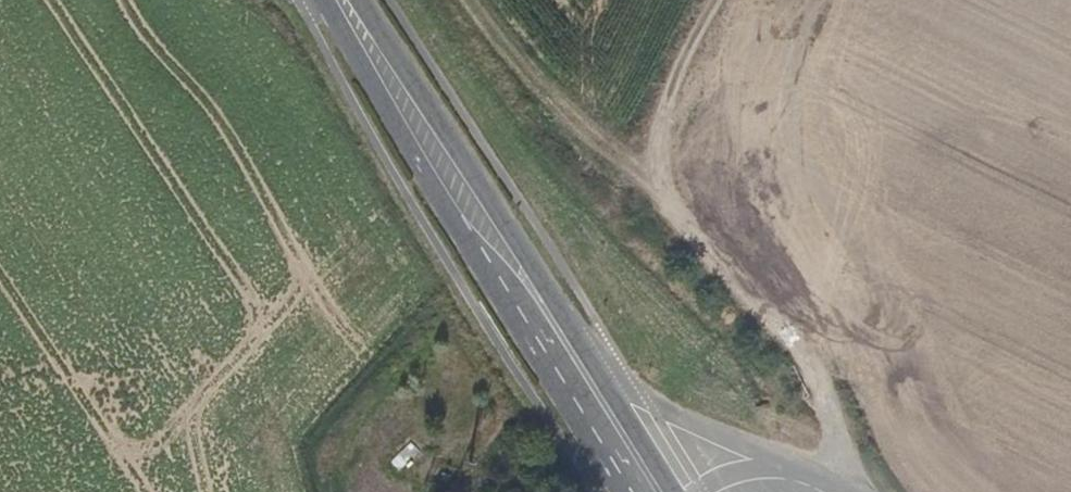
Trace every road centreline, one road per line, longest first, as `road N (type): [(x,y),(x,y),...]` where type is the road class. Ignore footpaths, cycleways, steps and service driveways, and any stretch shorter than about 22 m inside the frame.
road 1 (tertiary): [(325,0),(620,491)]
road 2 (track): [(845,491),(833,413),(805,365),(674,230),(654,193),(654,111),(704,0)]
road 3 (tertiary): [(609,391),(358,0)]
road 4 (residential): [(803,470),(609,391)]

